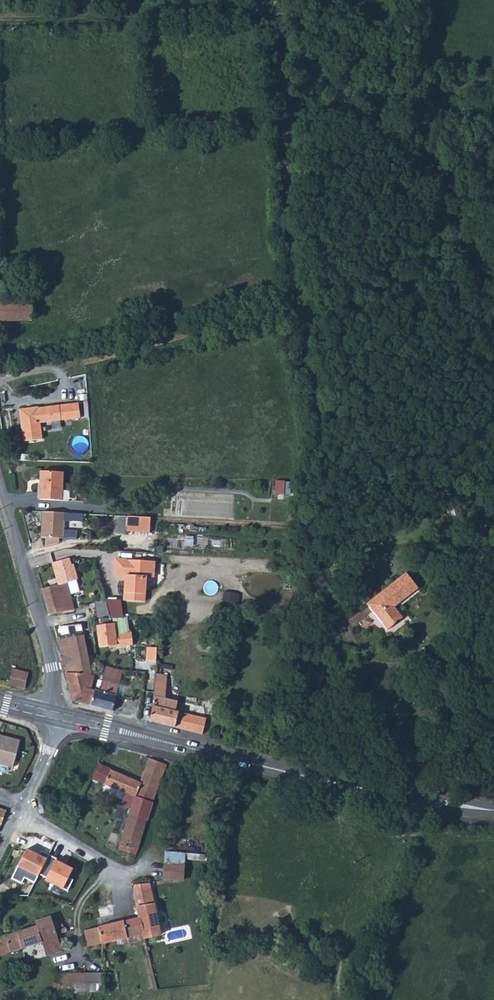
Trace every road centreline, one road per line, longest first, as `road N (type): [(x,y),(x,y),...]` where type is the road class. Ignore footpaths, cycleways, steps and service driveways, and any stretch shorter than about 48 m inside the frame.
road 1 (secondary): [(210,754),(493,810)]
road 2 (unclassified): [(53,707),(52,669),(0,496)]
road 3 (secondary): [(210,754),(53,707)]
road 4 (secondary): [(54,722),(210,754)]
road 5 (residential): [(21,810),(99,861),(142,873)]

